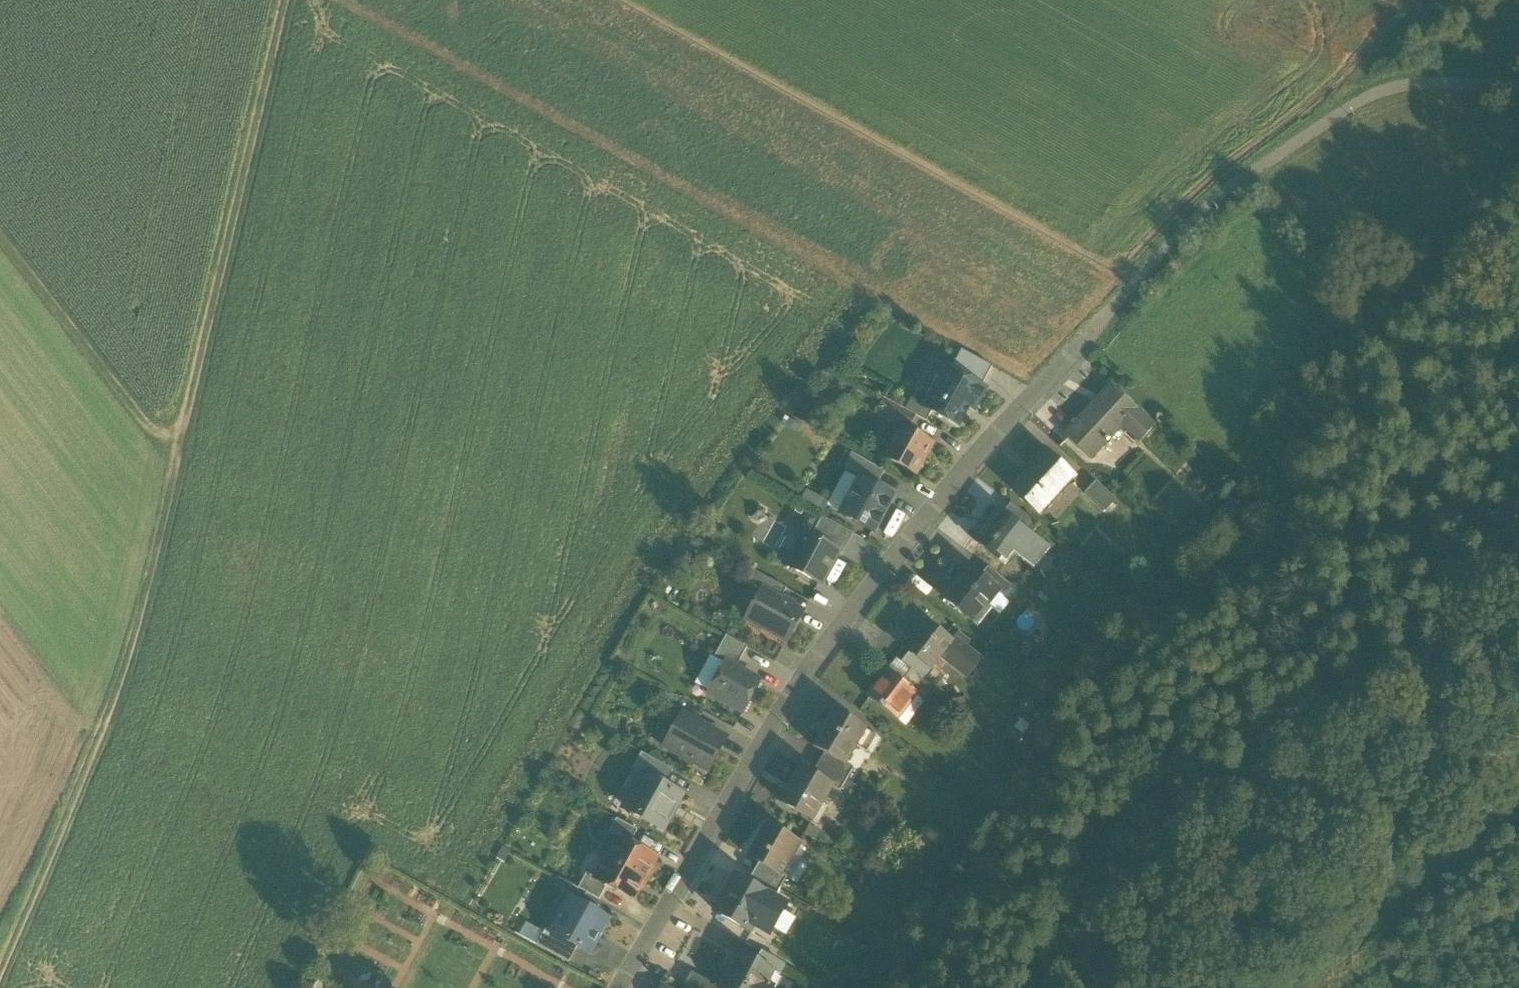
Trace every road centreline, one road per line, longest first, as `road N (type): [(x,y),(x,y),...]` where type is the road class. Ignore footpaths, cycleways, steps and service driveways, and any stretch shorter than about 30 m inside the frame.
road 1 (residential): [(1089,332),(974,459),(800,674),(619,987)]
road 2 (track): [(175,461),(120,685),(0,966)]
road 3 (track): [(1089,332),(1215,196),(1362,101),(1423,84),(1518,86)]
road 4 (track): [(175,461),(287,0)]
road 5 (track): [(0,239),(175,461)]
road 6 (track): [(1370,919),(1518,779)]

